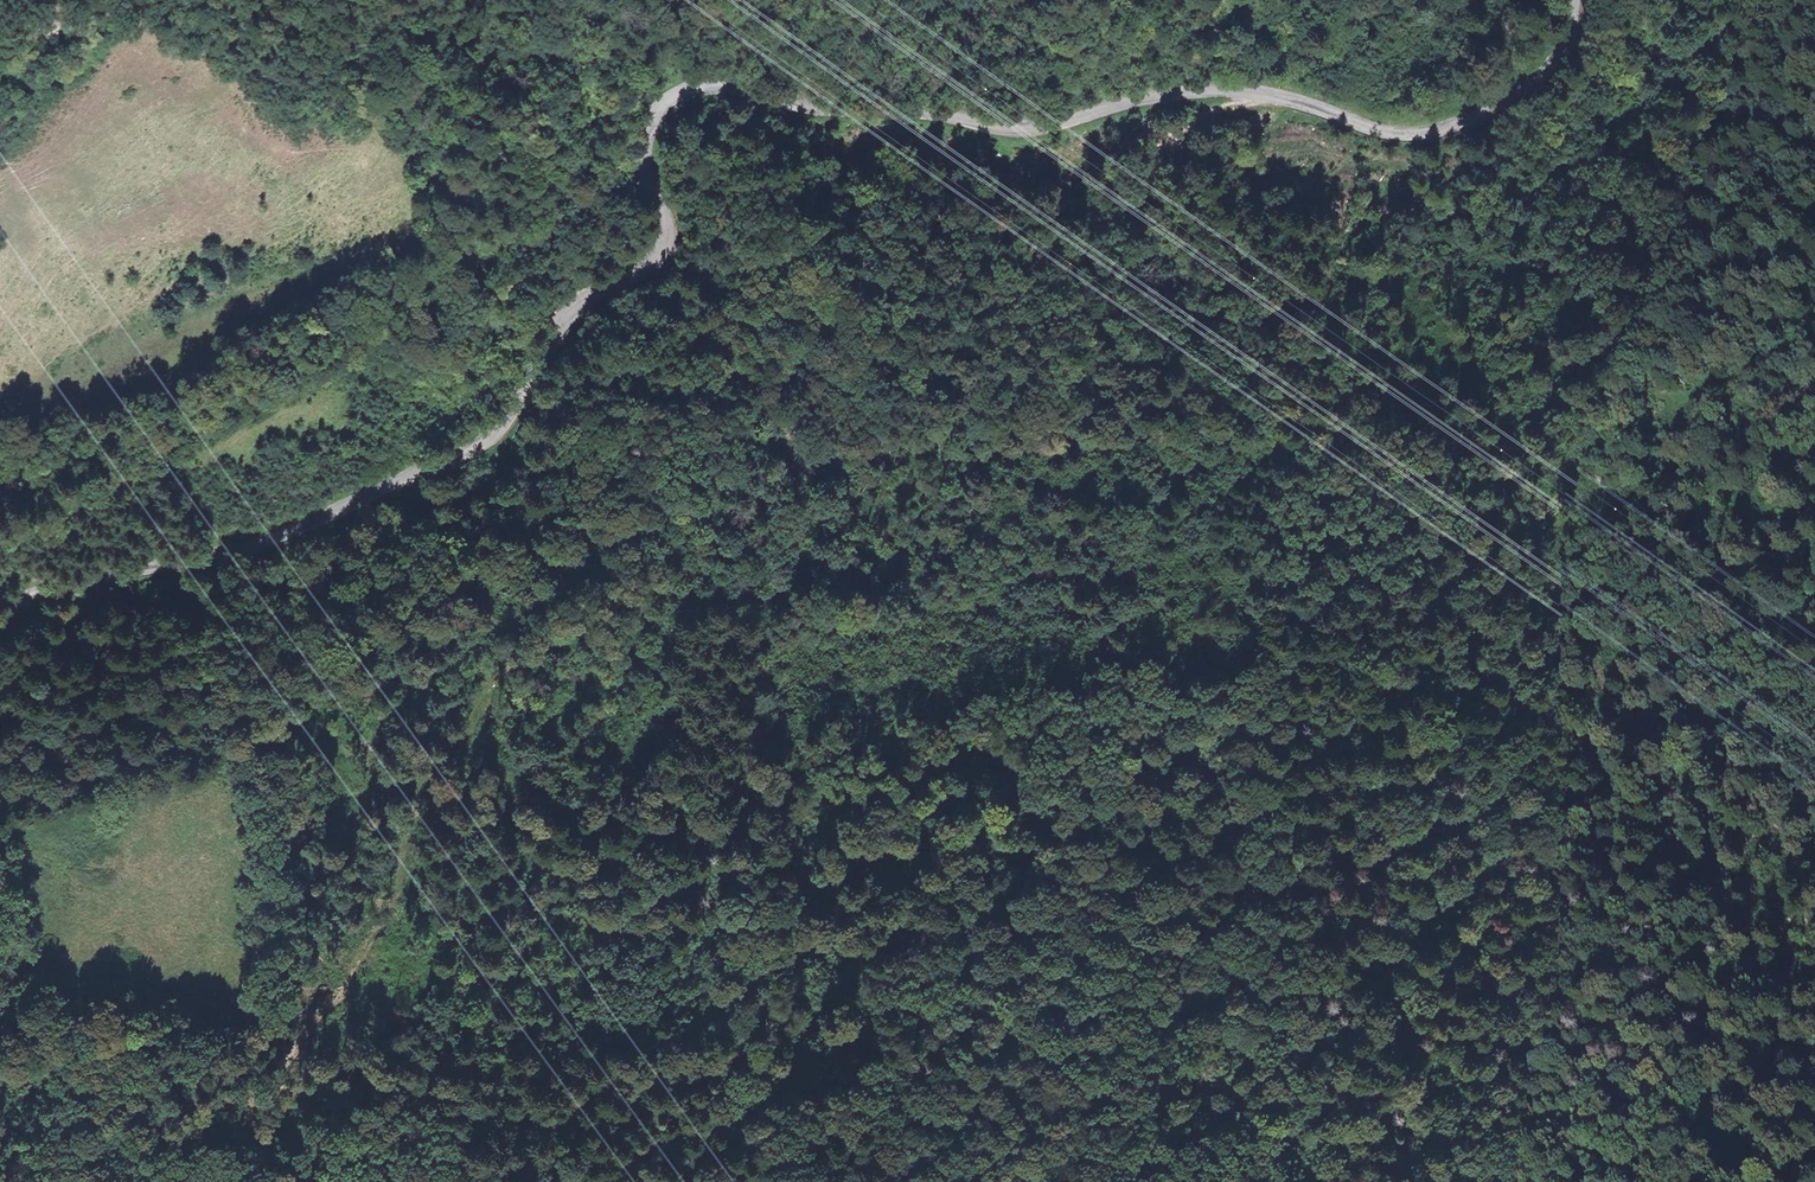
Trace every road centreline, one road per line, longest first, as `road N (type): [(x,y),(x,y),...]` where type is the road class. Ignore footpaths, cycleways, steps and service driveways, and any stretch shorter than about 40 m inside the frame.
road 1 (tertiary): [(0,604),(106,565),(292,527),(397,485),(516,424),(596,303),(670,254),(680,234),(678,204),(656,165),(655,143),(661,109),(690,85),(725,73),(772,81),(814,101),(926,106),(1055,127),(1242,87),(1420,130),(1513,106),(1555,78),(1582,45),(1589,0)]

